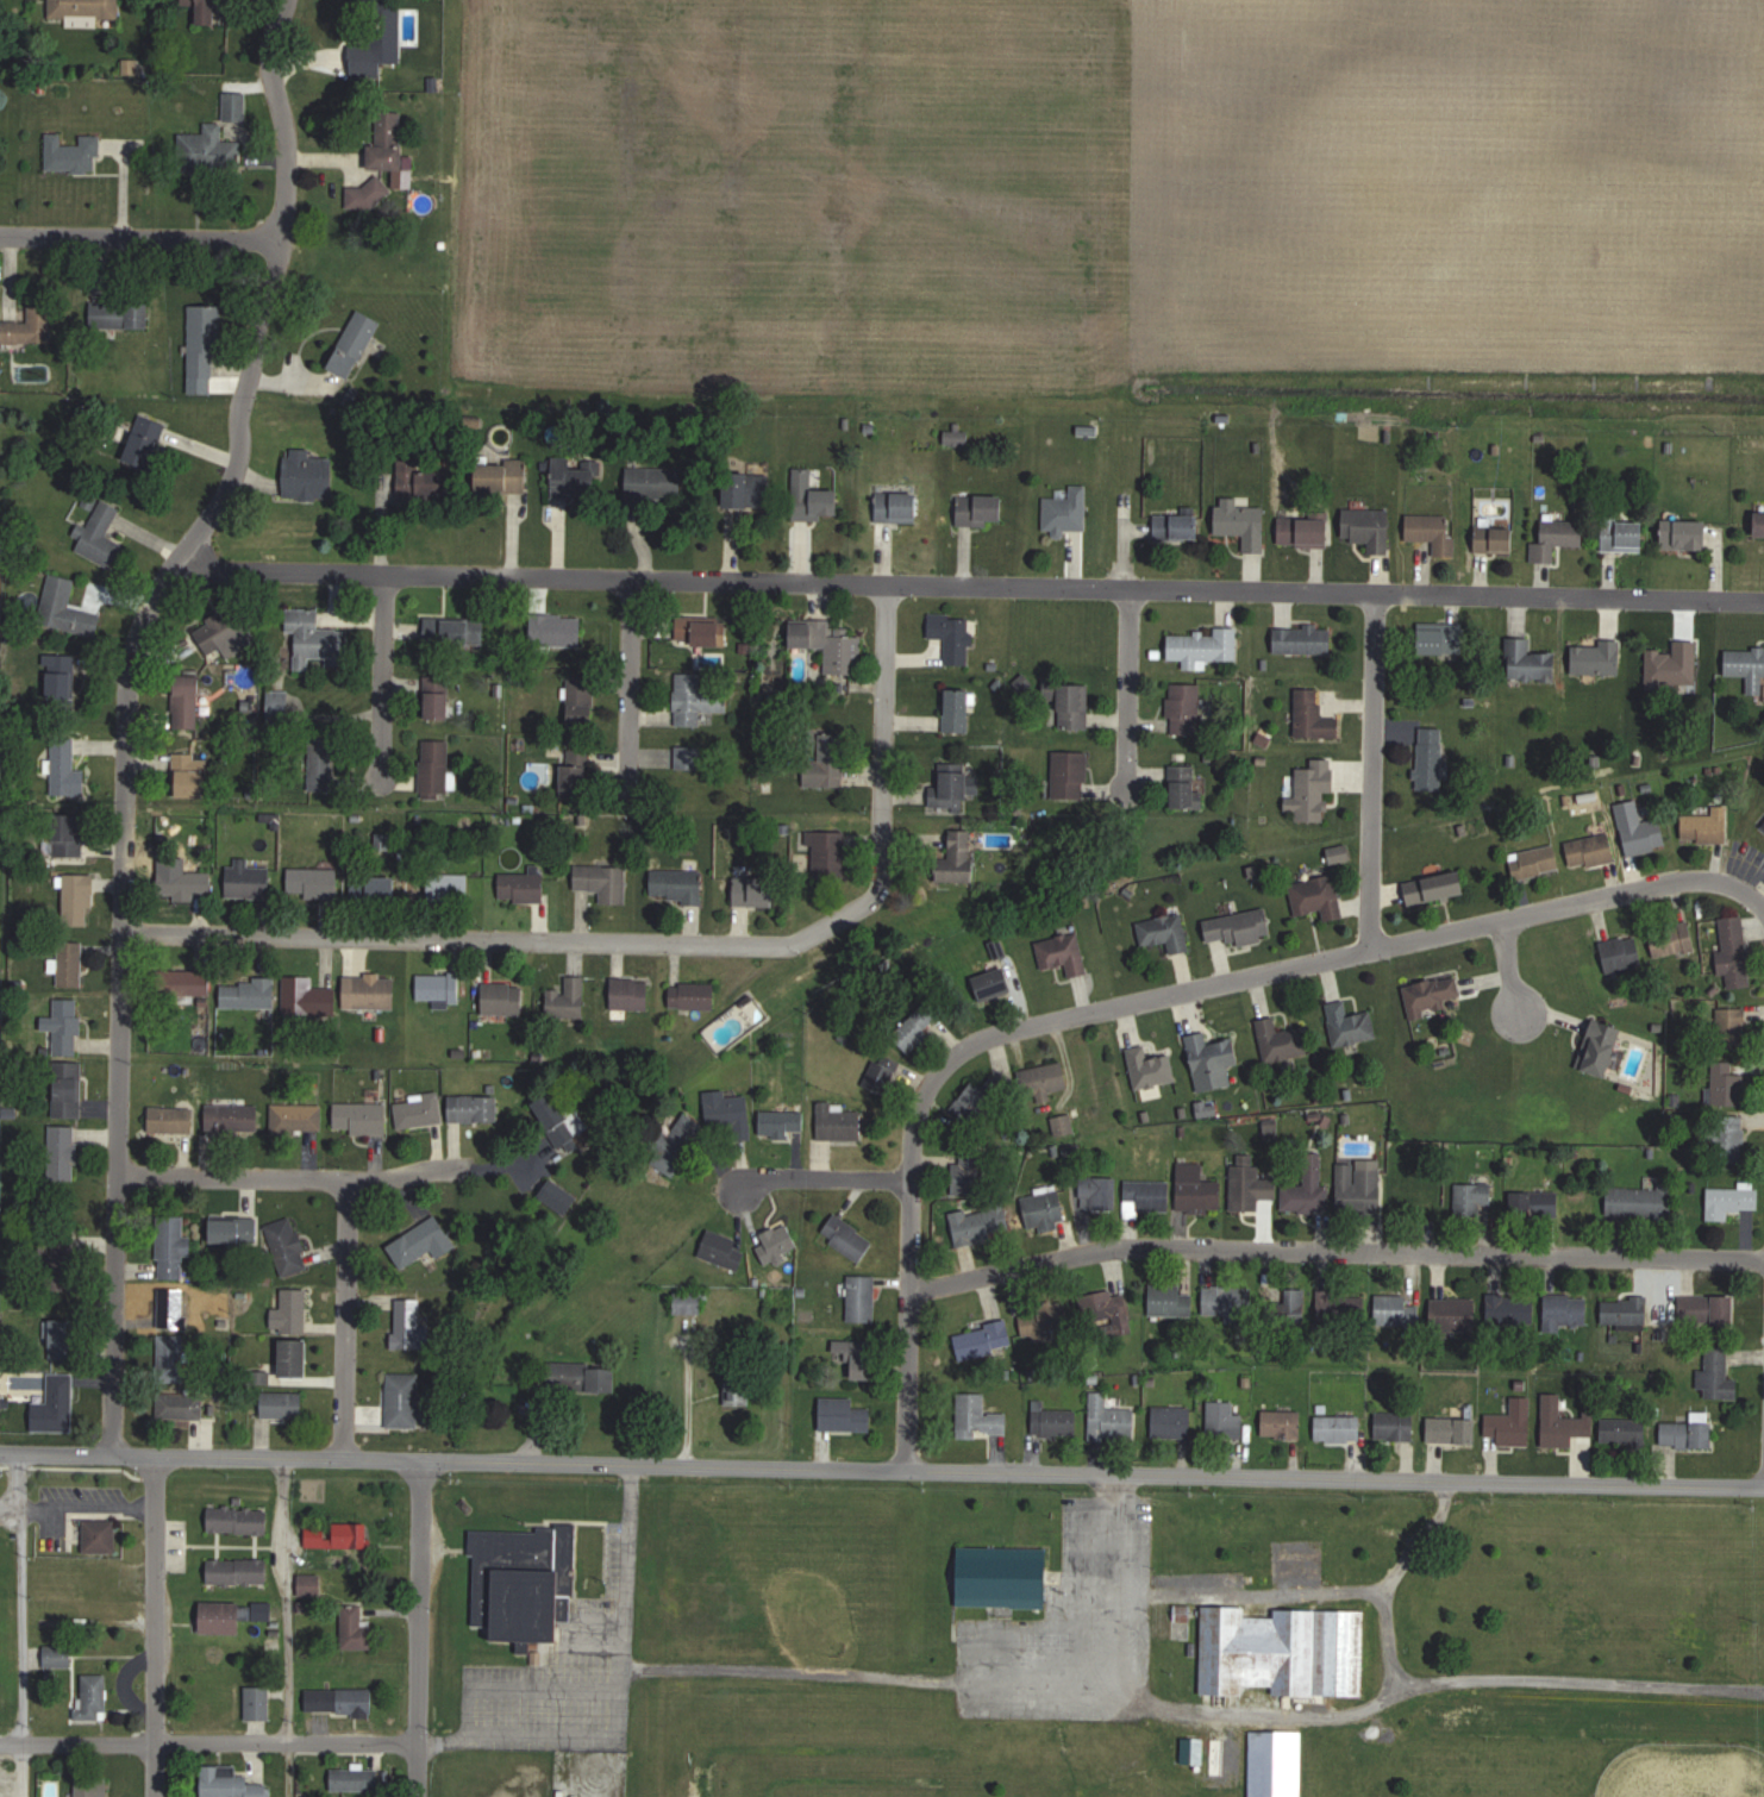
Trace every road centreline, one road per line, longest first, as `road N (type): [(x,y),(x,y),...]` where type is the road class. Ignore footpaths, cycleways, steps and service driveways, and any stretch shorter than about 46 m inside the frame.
road 1 (tertiary): [(1763,1486),(115,1451)]
road 2 (residential): [(115,1451),(131,637),(230,476),(252,384),(280,201),(275,119),(283,0)]
road 3 (residential): [(1368,601),(381,581),(215,571),(182,558)]
road 4 (residential): [(882,590),(875,881),(853,914),(803,943),(123,929)]
road 5 (residential): [(924,1096),(956,1050),(1675,884),(1719,887),(1744,900),(1763,943)]
road 6 (residential): [(901,1297),(974,1276),(1065,1264),(1261,1256),(1763,1271)]
road 7 (residential): [(417,1743),(0,1742)]
road 8 (residential): [(1368,601),(1763,609)]
road 9 (residential): [(908,1466),(901,1164),(924,1096)]
road 10 (residential): [(1364,953),(1368,601)]
road 11 (residential): [(157,1796),(158,1452)]
road 12 (residential): [(462,1166),(350,1179),(119,1171)]
road 13 (residential): [(416,1796),(423,1458)]
road 14 (residential): [(346,1457),(350,1179)]
road 15 (residential): [(274,245),(0,240)]
road 16 (residential): [(381,581),(380,791)]
road 17 (residential): [(631,584),(625,783)]
road 18 (residential): [(1128,595),(1120,787)]
road 19 (residential): [(901,1184),(732,1196)]

